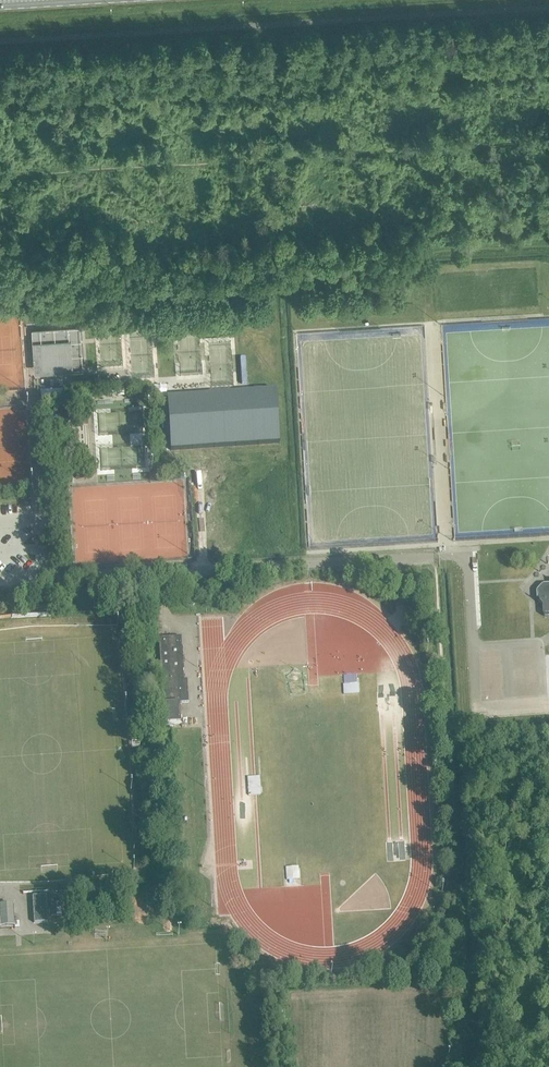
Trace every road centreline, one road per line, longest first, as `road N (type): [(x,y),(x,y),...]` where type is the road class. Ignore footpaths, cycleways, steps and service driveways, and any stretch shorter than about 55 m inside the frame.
road 1 (residential): [(442,556),(0,578)]

